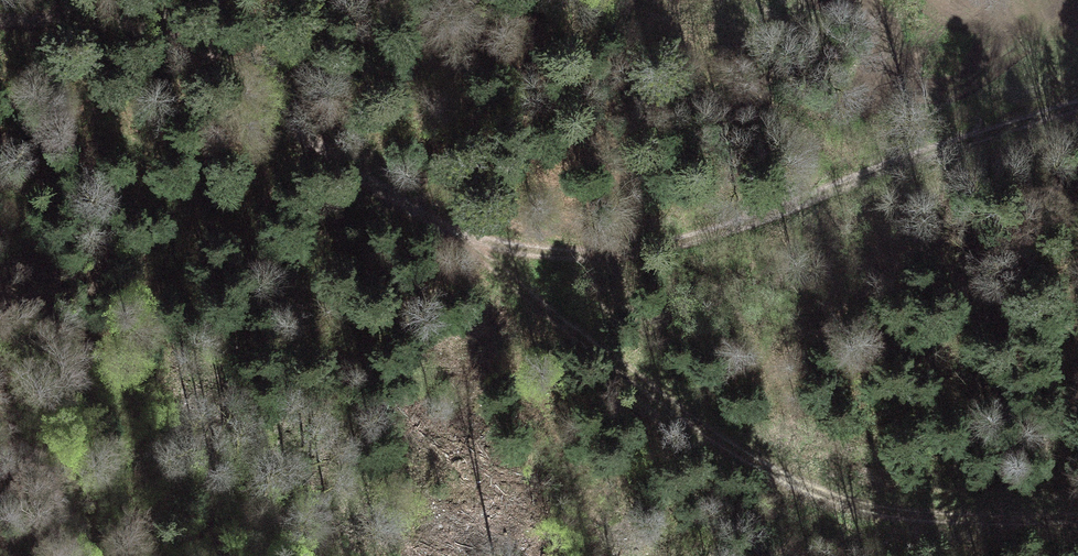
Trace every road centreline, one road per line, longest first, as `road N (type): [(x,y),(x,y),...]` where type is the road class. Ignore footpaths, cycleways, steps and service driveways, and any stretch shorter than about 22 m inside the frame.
road 1 (track): [(1077,109),(665,243),(605,250),(465,240)]
road 2 (track): [(0,23),(168,35),(237,66),(344,162),(465,240)]
road 3 (track): [(465,240),(566,476),(627,555)]

